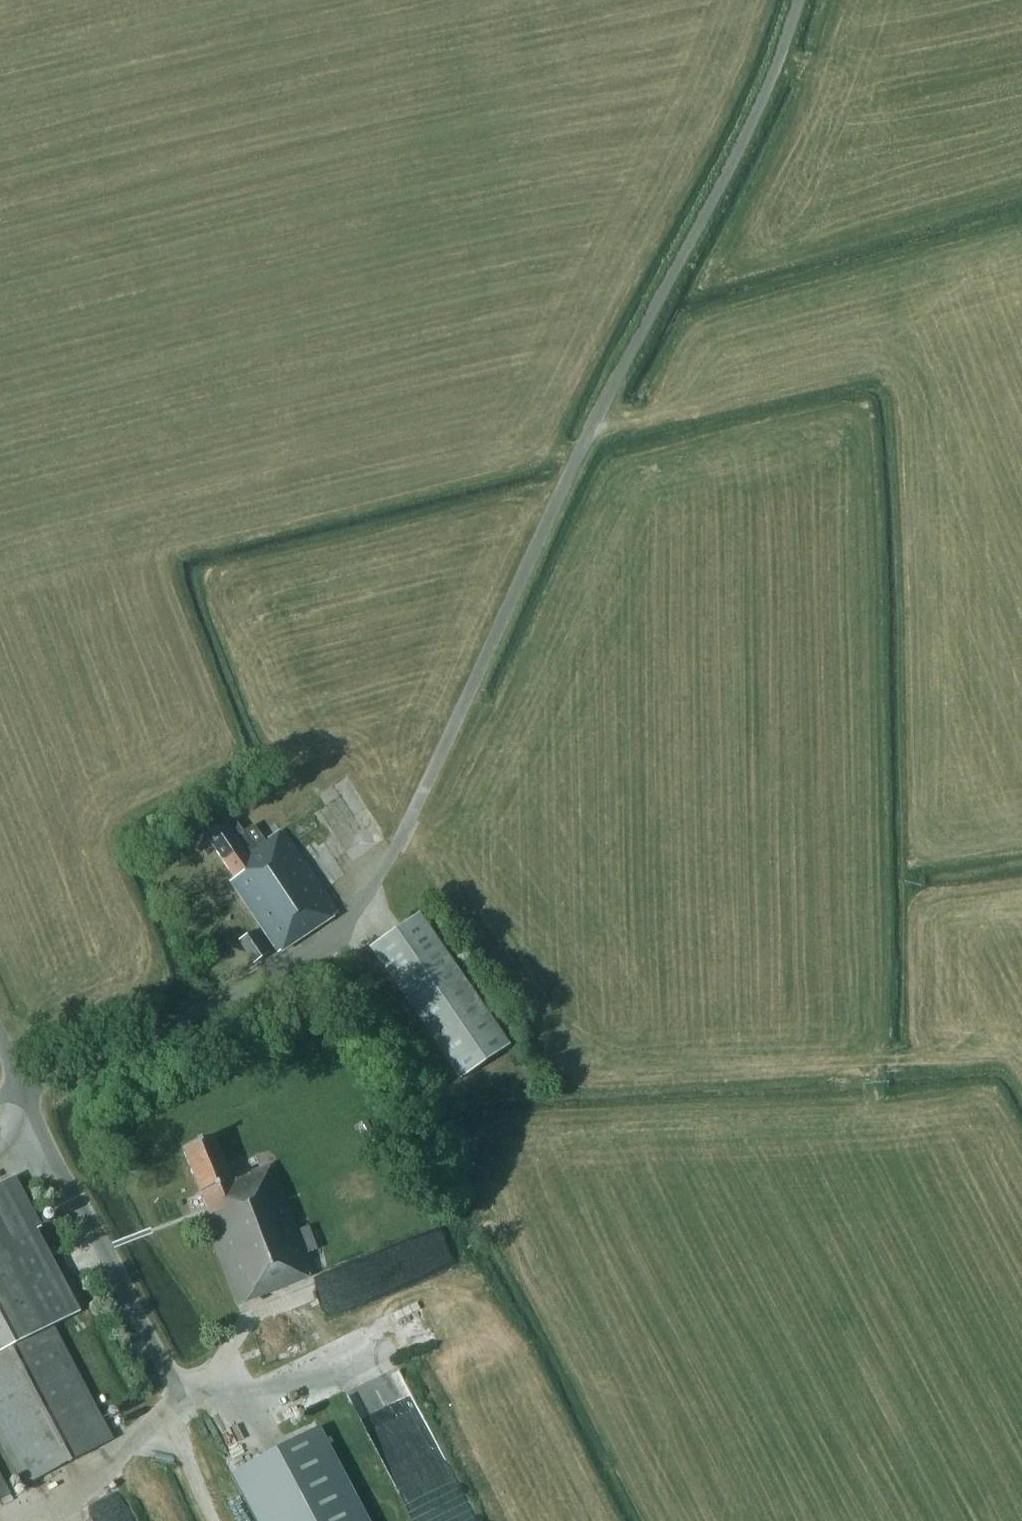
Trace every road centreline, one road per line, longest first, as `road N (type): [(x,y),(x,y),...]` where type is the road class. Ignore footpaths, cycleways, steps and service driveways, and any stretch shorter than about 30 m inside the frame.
road 1 (unclassified): [(26,1095),(330,937),(372,886),(469,698),(560,489),(742,135),(797,0)]
road 2 (track): [(208,1520),(163,1427),(180,1392),(26,1095)]

